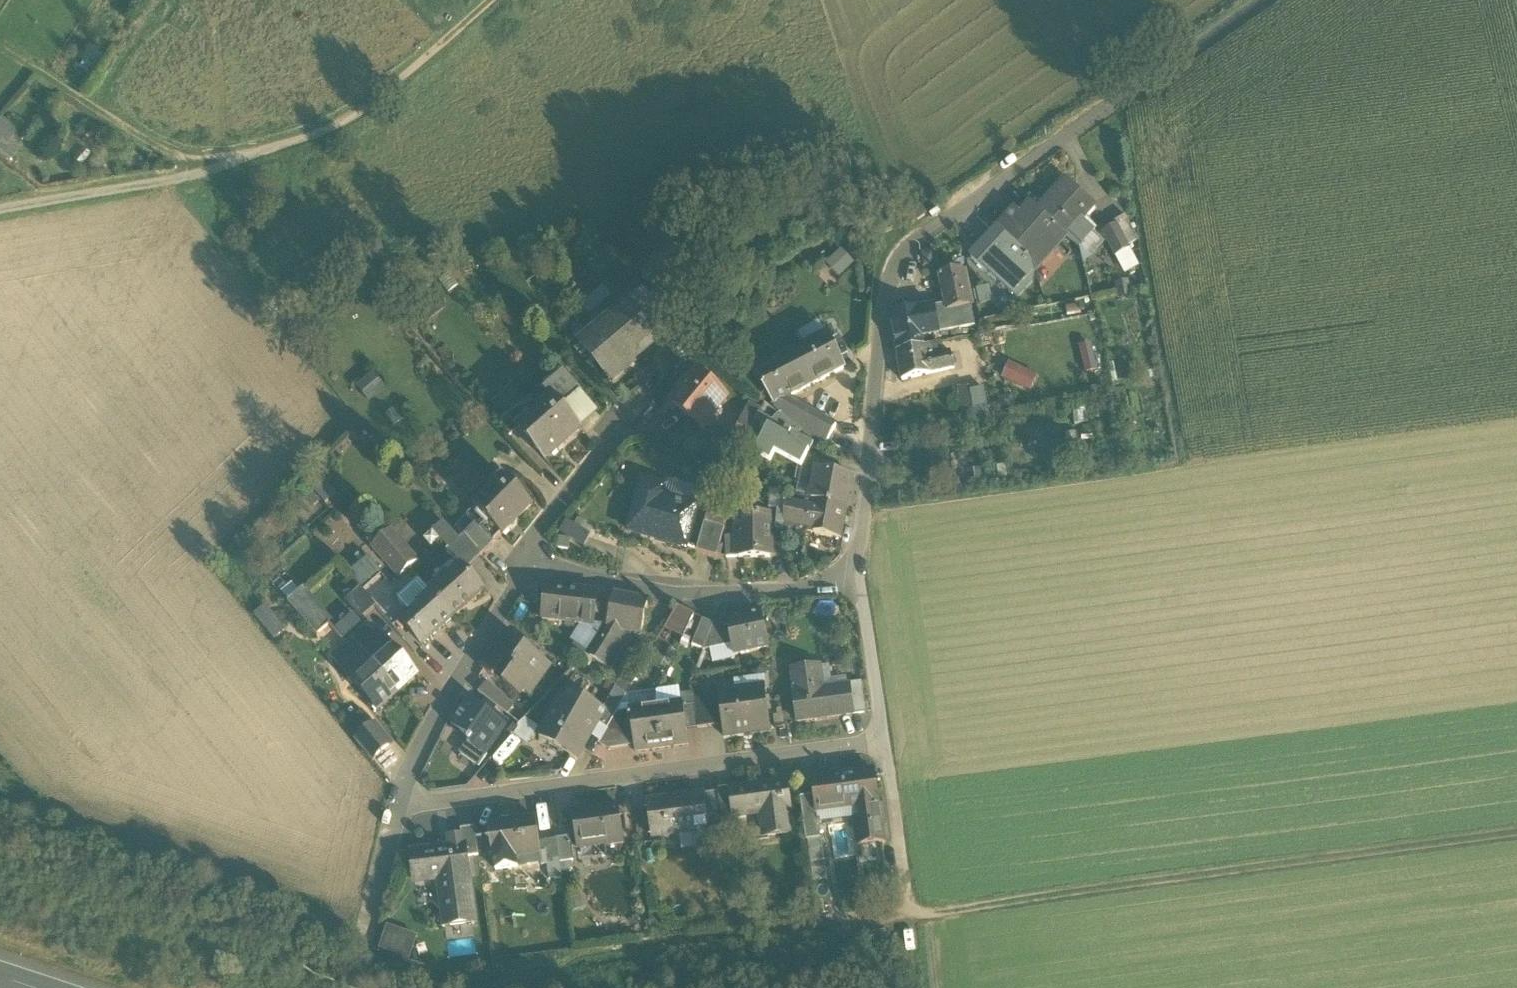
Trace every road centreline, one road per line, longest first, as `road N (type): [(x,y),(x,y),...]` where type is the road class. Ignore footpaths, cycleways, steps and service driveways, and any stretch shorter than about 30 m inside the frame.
road 1 (track): [(1516,829),(908,913),(882,743)]
road 2 (residential): [(858,579),(878,324),(892,271),(922,231),(1243,0)]
road 3 (residential): [(399,805),(882,743),(858,579)]
road 4 (residential): [(532,570),(653,593),(746,597),(858,579)]
road 5 (track): [(221,168),(354,122),(493,0)]
road 6 (residential): [(399,805),(447,695),(532,570)]
road 7 (track): [(0,51),(164,157),(221,168)]
road 8 (track): [(0,209),(221,168)]
road 9 (residential): [(532,570),(534,537),(621,434)]
road 10 (residential): [(368,925),(399,805)]

